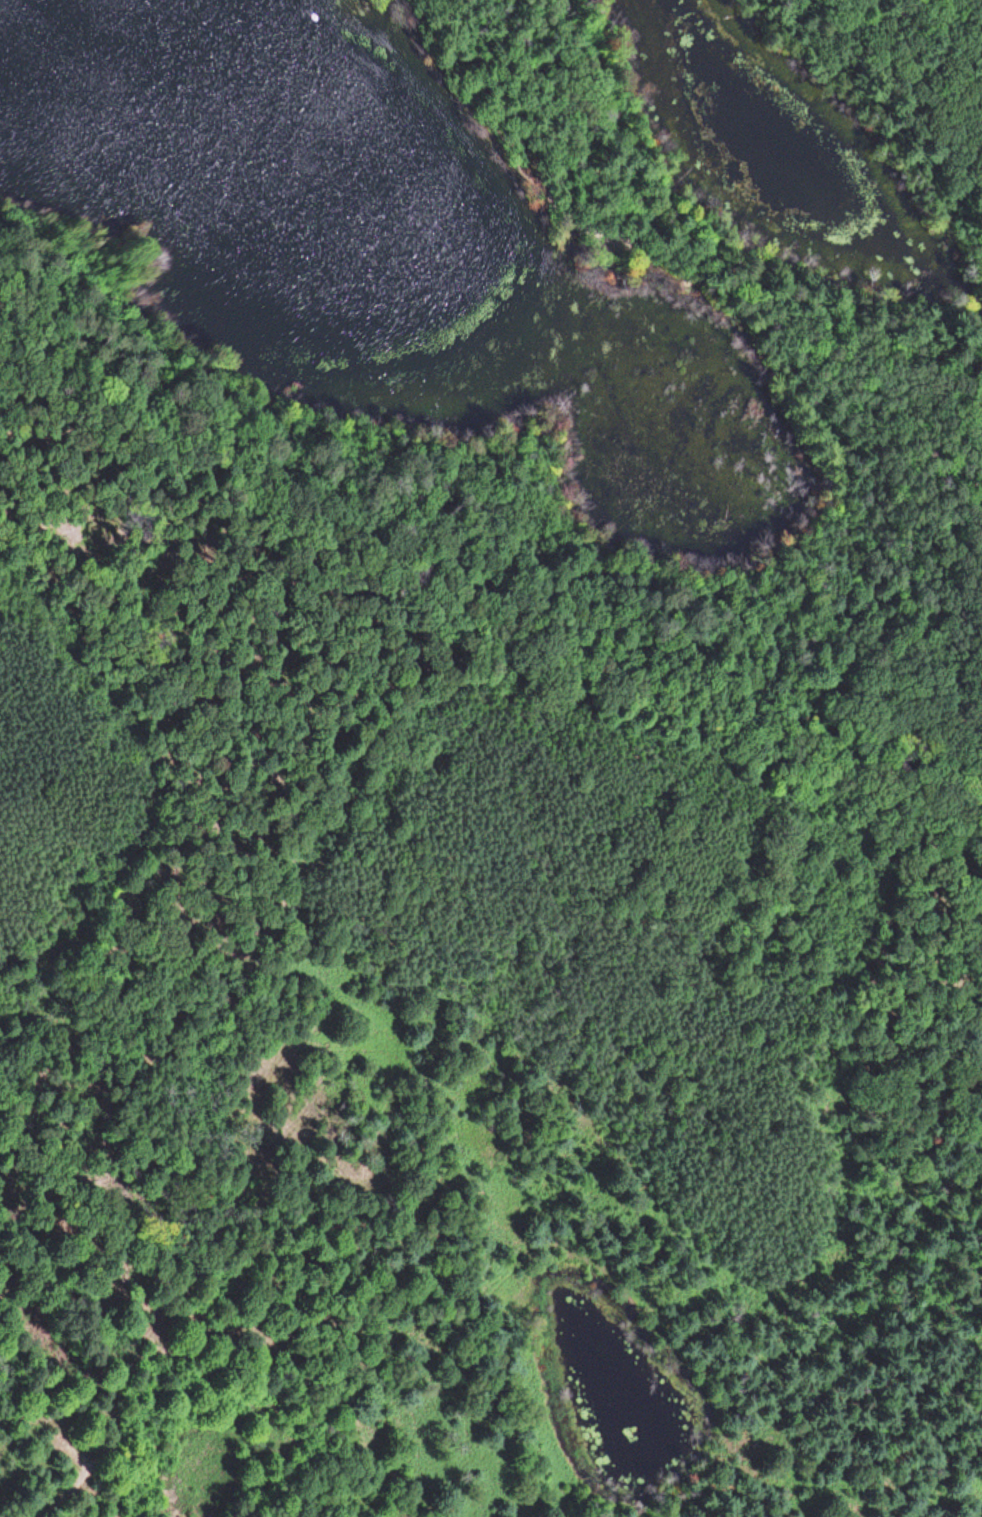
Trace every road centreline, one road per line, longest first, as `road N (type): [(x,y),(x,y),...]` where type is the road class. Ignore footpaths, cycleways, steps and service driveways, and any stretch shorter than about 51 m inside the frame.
road 1 (track): [(981,326),(886,302),(716,290),(618,246),(516,174),(397,0)]

